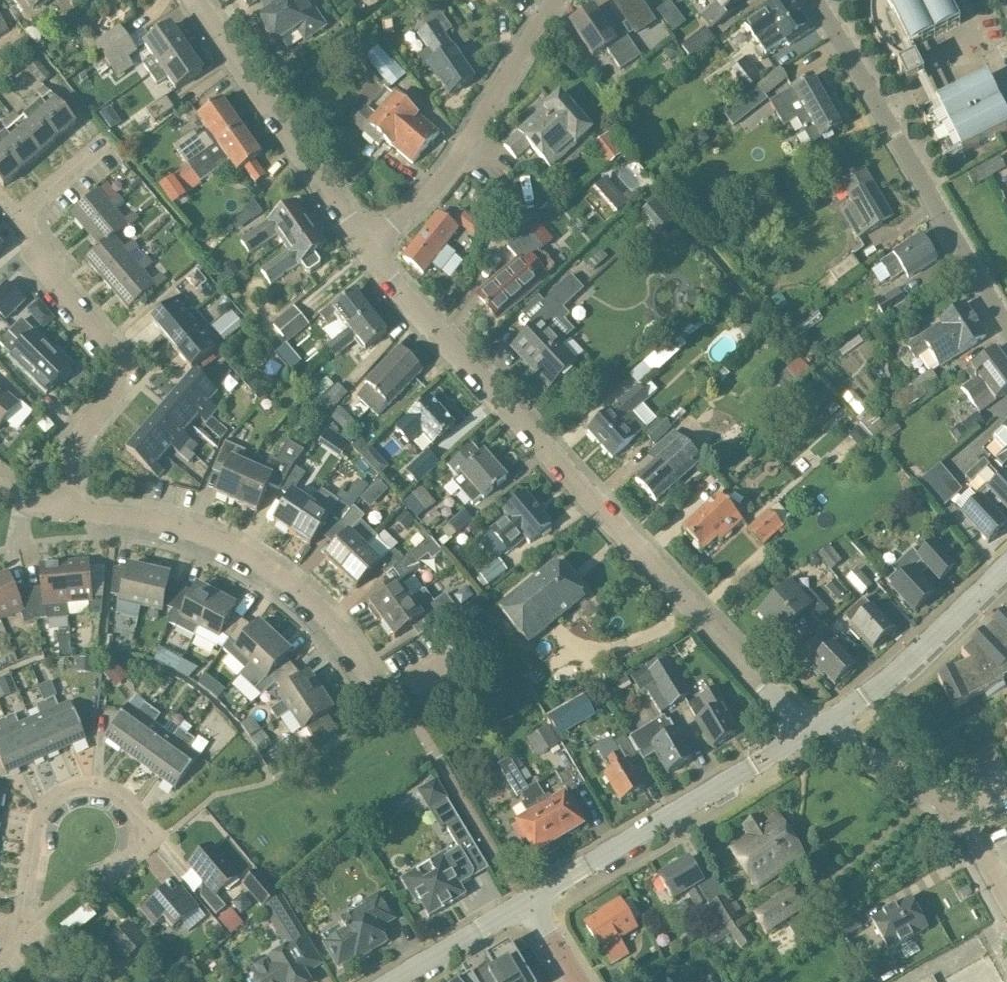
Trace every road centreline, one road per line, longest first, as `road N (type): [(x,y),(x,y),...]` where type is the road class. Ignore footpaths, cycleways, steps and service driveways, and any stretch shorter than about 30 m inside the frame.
road 1 (residential): [(806,729),(369,252)]
road 2 (residential): [(64,511),(83,430),(127,370),(51,277),(22,224),(26,209),(103,142)]
road 3 (residential): [(64,511),(194,529),(254,558),(313,601),(368,672),(398,690)]
road 4 (residential): [(1006,327),(816,0)]
road 5 (residential): [(22,926),(45,803),(68,785),(107,779),(146,809),(146,842),(73,898)]
road 6 (residential): [(530,902),(806,729)]
road 7 (residential): [(369,252),(453,161),(551,0)]
road 8 (residential): [(369,252),(198,0)]
road 9 (residential): [(1006,899),(958,811),(919,782),(806,729)]
road 10 (residential): [(806,729),(869,696),(1006,564)]
road 11 (residential): [(398,981),(530,902)]

